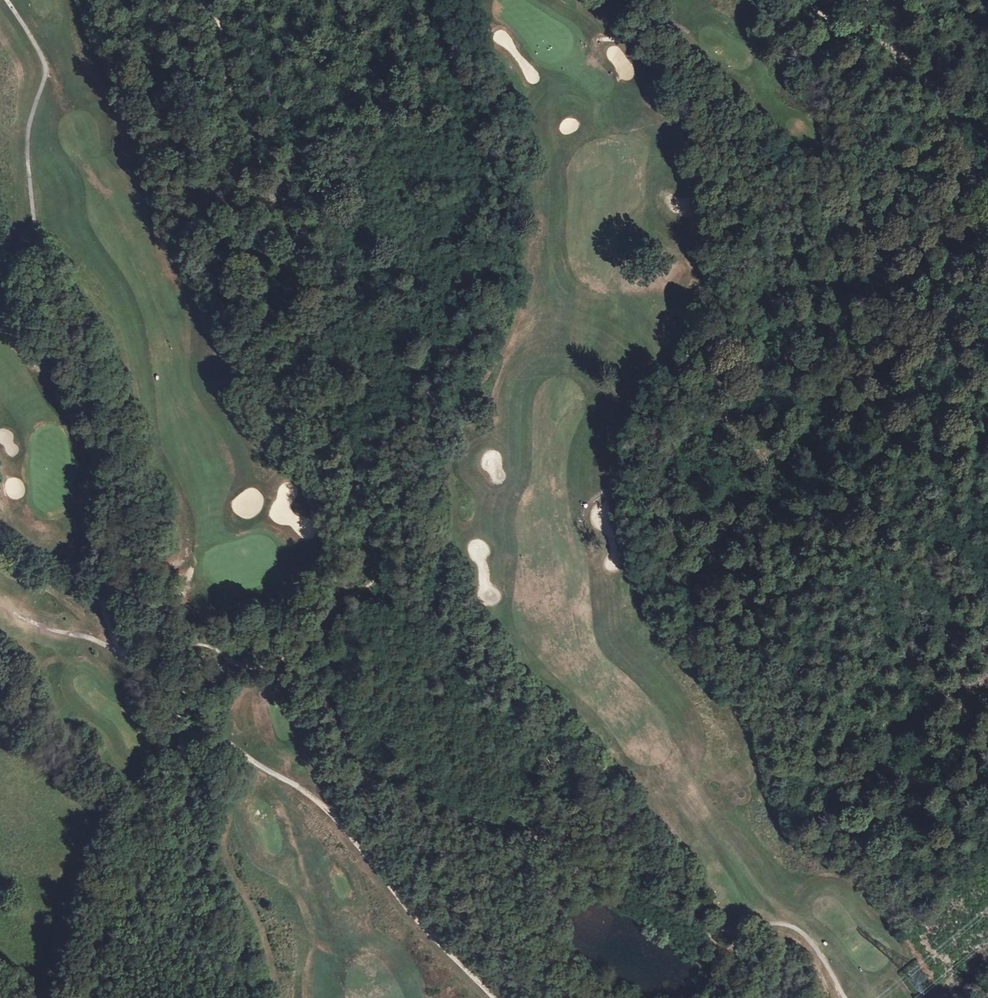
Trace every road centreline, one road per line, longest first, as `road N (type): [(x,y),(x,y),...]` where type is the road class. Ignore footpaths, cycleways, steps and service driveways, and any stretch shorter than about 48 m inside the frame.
road 1 (track): [(207,0),(302,246),(322,360),(376,551),(373,569),(316,615),(288,661),(269,669),(194,658),(180,676),(137,822),(67,997)]
road 2 (track): [(981,206),(936,87),(825,2)]

